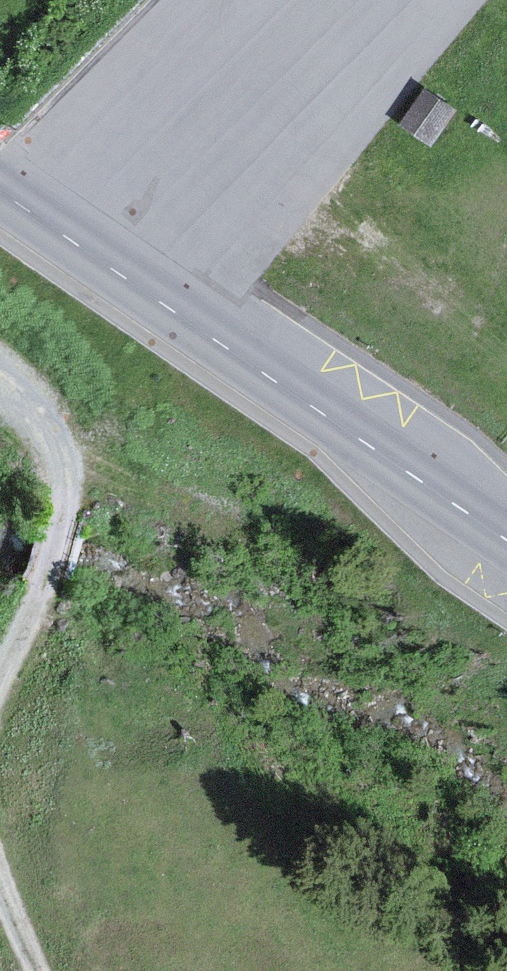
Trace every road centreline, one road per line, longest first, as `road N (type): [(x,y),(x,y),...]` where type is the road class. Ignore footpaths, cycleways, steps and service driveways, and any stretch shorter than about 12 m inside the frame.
road 1 (secondary): [(0,189),(506,540)]
road 2 (track): [(0,375),(33,407),(67,463),(64,508),(44,578),(0,673)]

